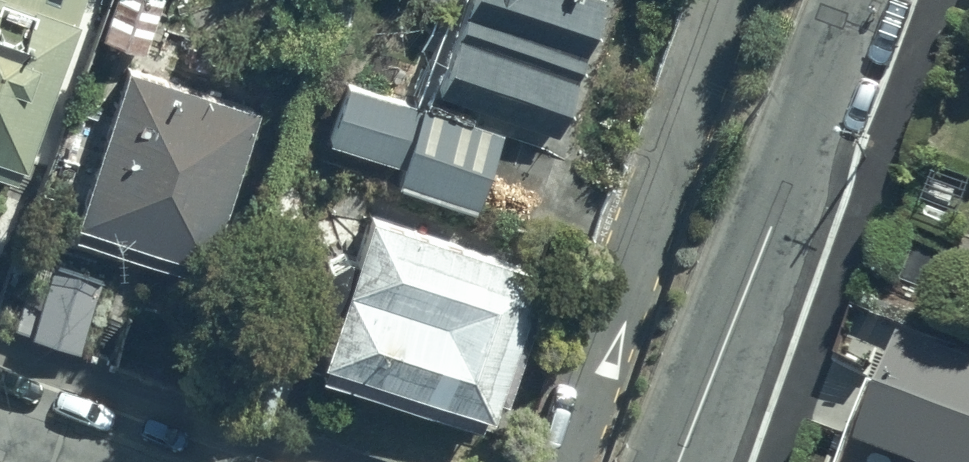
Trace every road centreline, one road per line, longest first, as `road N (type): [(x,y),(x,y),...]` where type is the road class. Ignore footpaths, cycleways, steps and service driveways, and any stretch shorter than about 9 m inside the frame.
road 1 (residential): [(680,461),(861,0)]
road 2 (residential): [(572,461),(729,0)]

